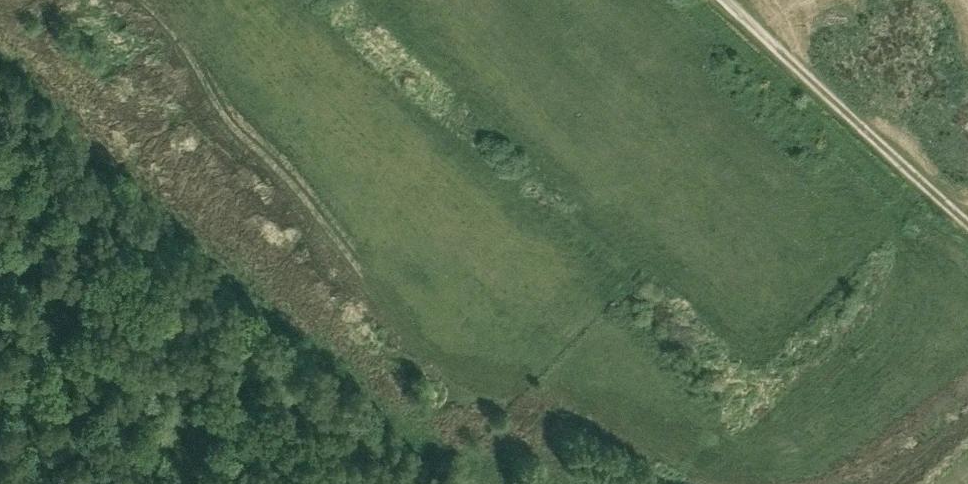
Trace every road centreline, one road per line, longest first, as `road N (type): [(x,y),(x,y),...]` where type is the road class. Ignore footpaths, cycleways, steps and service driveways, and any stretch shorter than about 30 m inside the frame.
road 1 (track): [(723,0),(967,225)]

